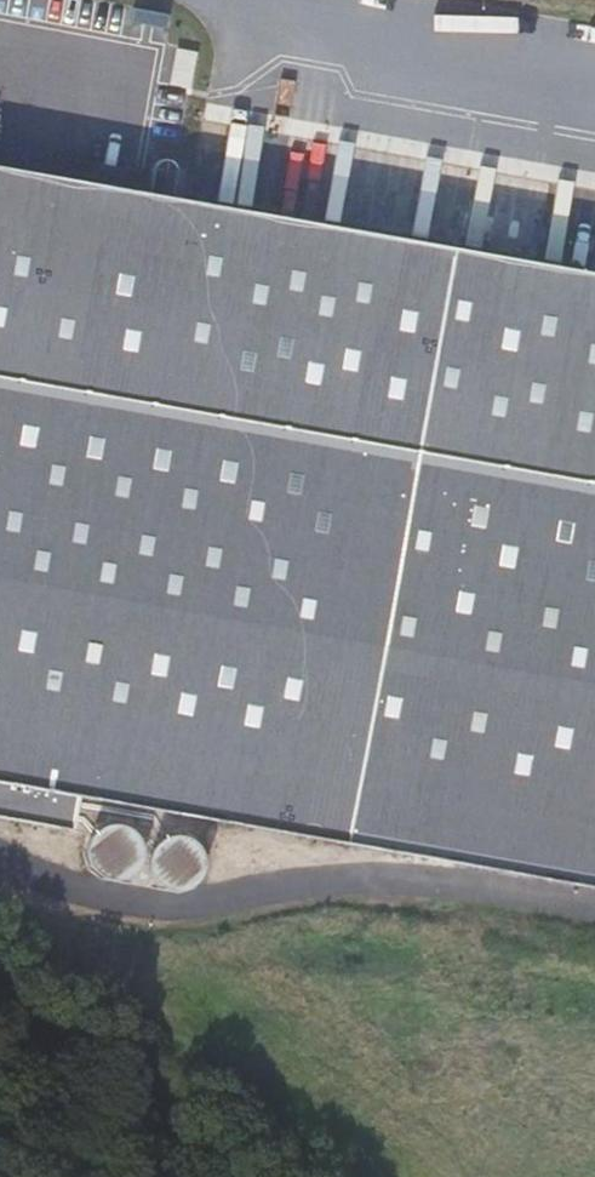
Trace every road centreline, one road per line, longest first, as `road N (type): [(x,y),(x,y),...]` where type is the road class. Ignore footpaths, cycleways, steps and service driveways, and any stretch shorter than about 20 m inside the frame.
road 1 (unclassified): [(0,869),(21,885),(183,916),(333,874),(594,909)]
road 2 (track): [(0,993),(294,1176)]
road 3 (unclassified): [(594,104),(422,72),(276,0)]
road 4 (unclassified): [(0,86),(130,103)]

